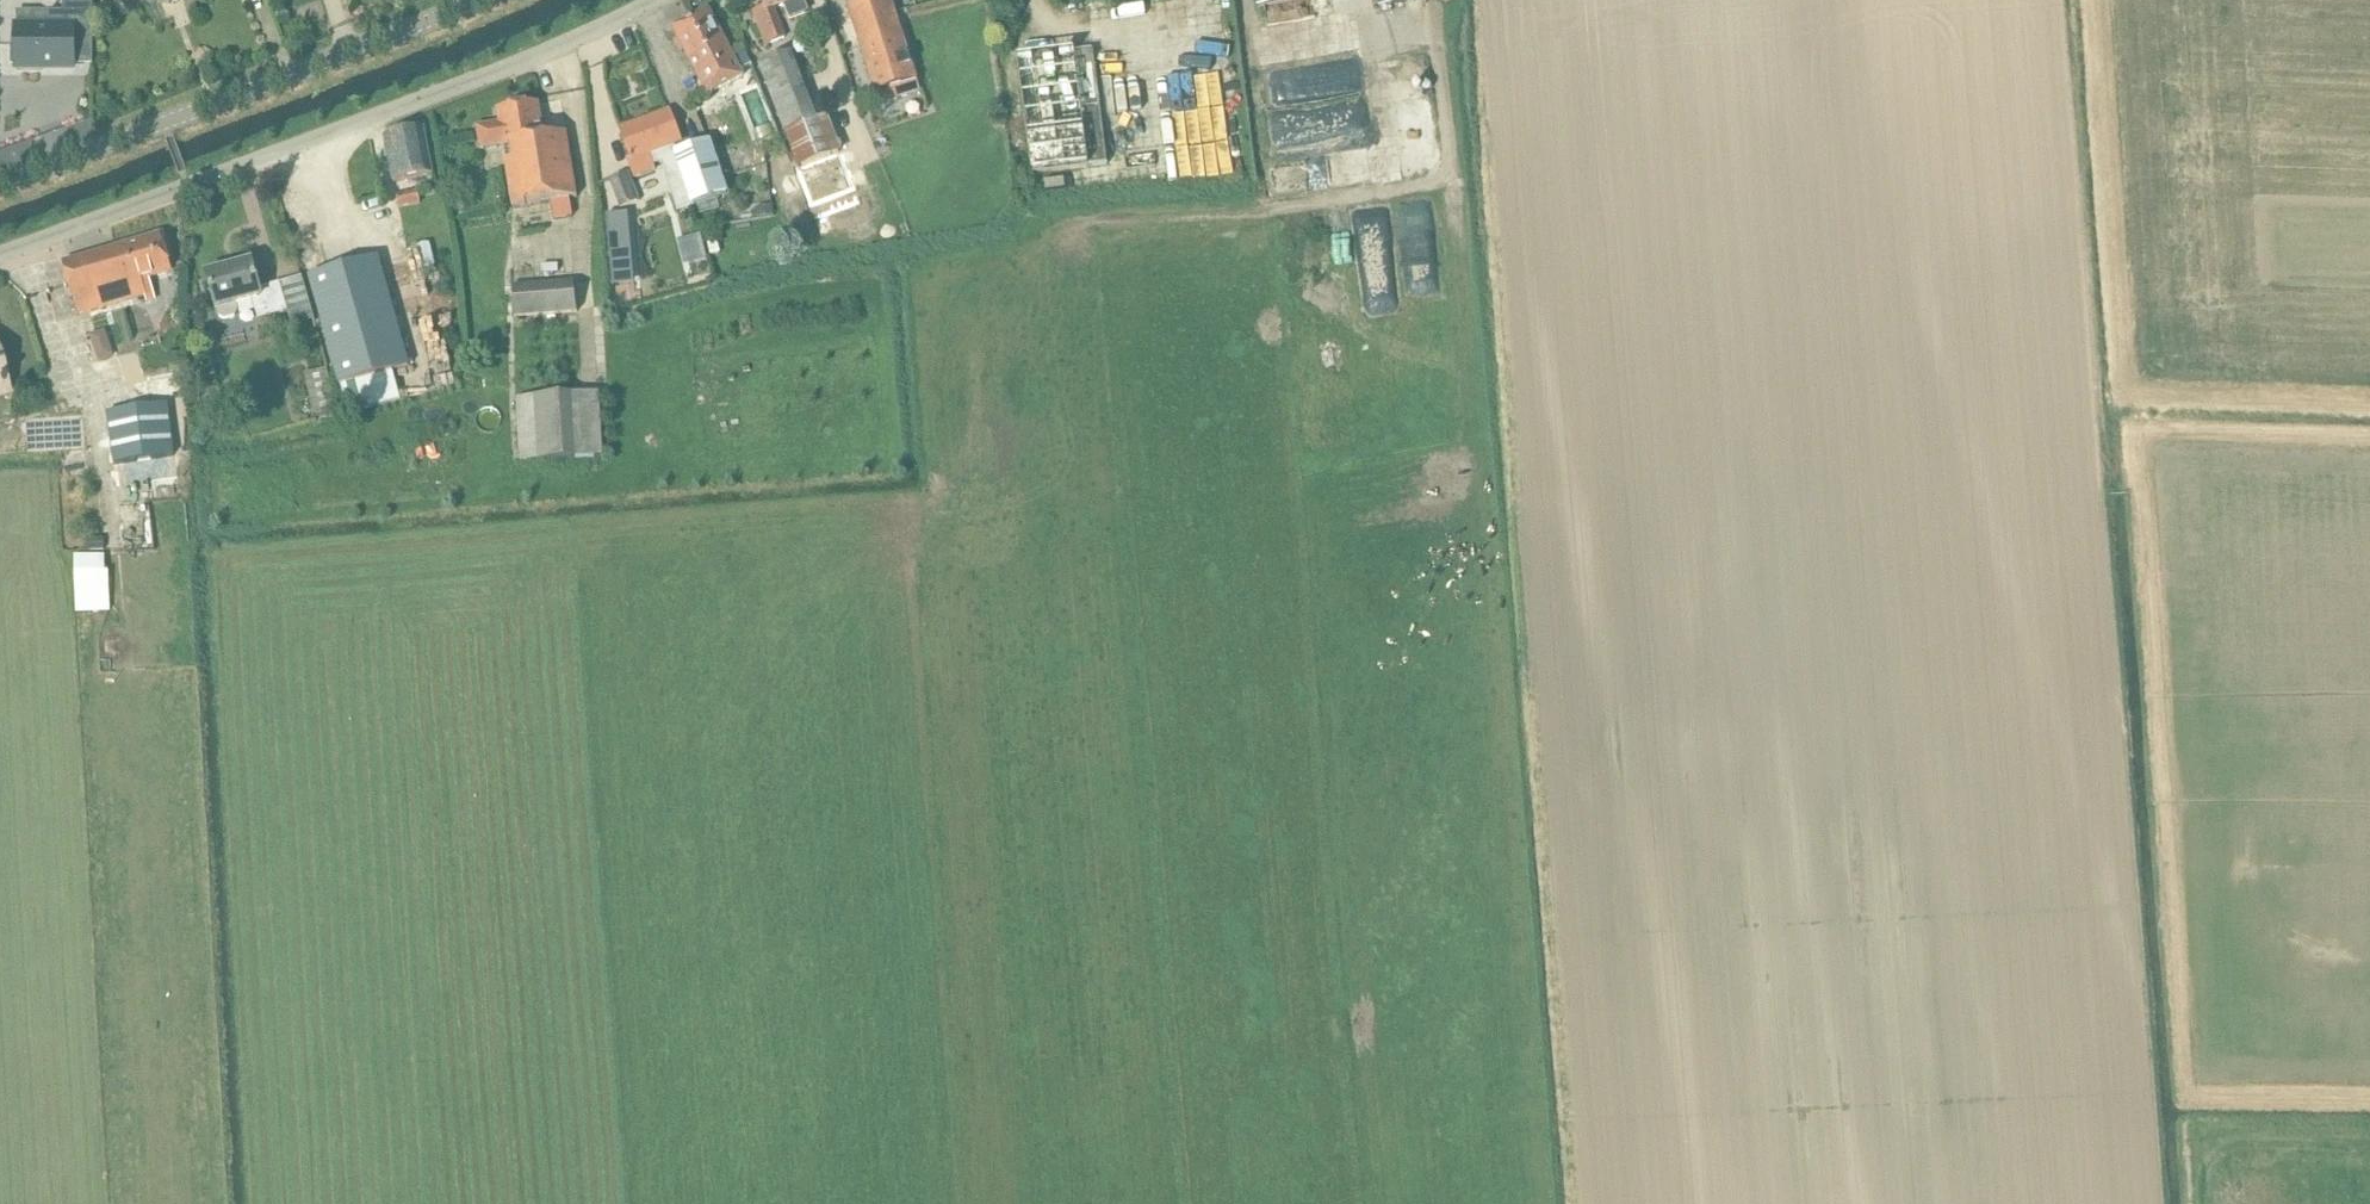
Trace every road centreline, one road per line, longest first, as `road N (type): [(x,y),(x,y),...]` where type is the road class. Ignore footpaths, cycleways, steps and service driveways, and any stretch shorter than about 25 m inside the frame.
road 1 (residential): [(0,248),(89,225),(525,58),(654,0)]
road 2 (unclassified): [(0,183),(196,117),(474,0)]

